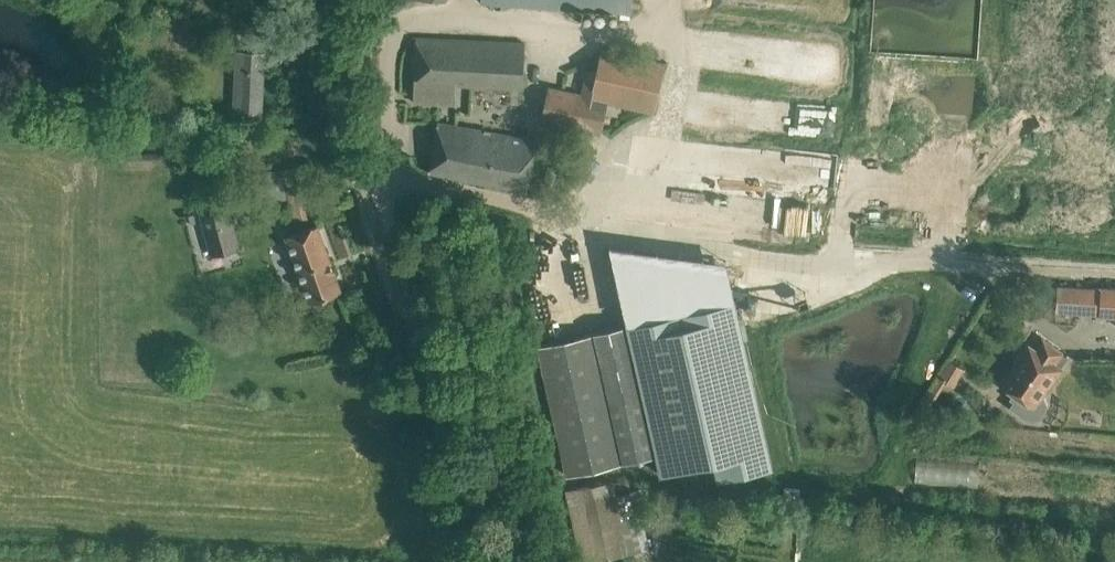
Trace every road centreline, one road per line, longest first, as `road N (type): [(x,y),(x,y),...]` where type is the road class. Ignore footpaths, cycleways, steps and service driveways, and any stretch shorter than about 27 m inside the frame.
road 1 (unclassified): [(491,561),(368,197)]
road 2 (unclassified): [(368,197),(317,0)]
road 3 (unclassified): [(368,197),(387,170),(388,2)]

